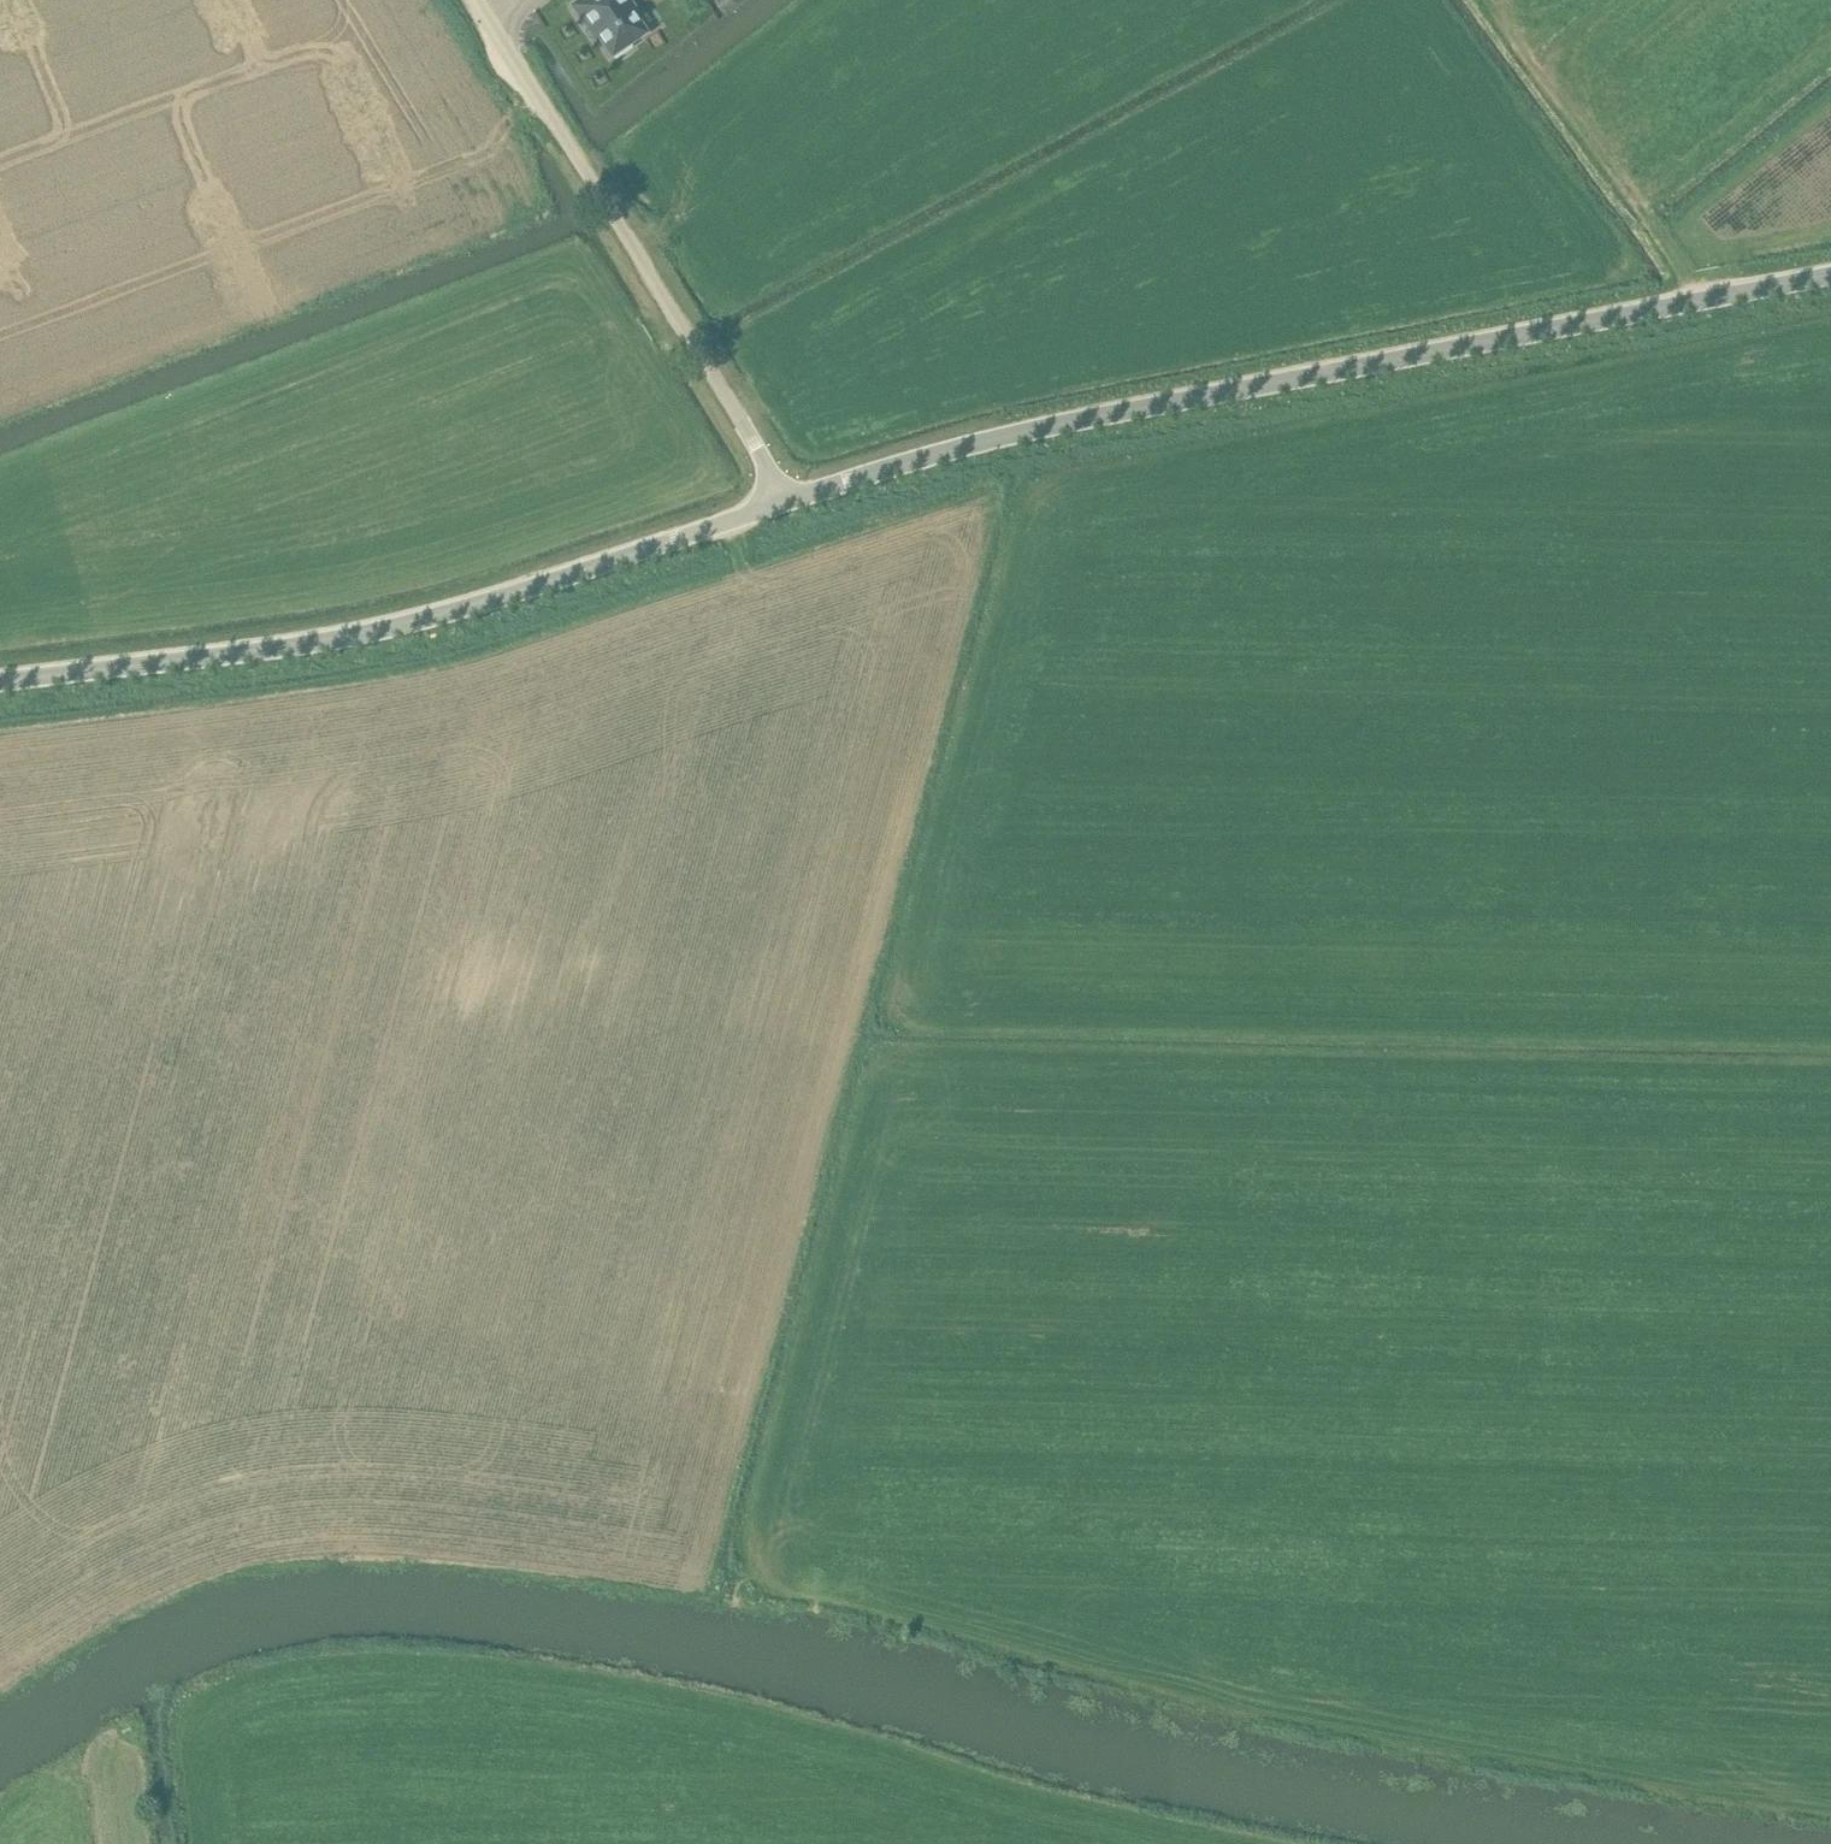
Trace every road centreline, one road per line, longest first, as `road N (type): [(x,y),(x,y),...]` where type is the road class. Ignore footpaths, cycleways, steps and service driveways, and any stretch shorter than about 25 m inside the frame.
road 1 (unclassified): [(781,502),(1001,436),(1830,278)]
road 2 (unclassified): [(0,680),(328,641),(446,613),(781,502)]
road 3 (unclassified): [(781,502),(477,0)]

